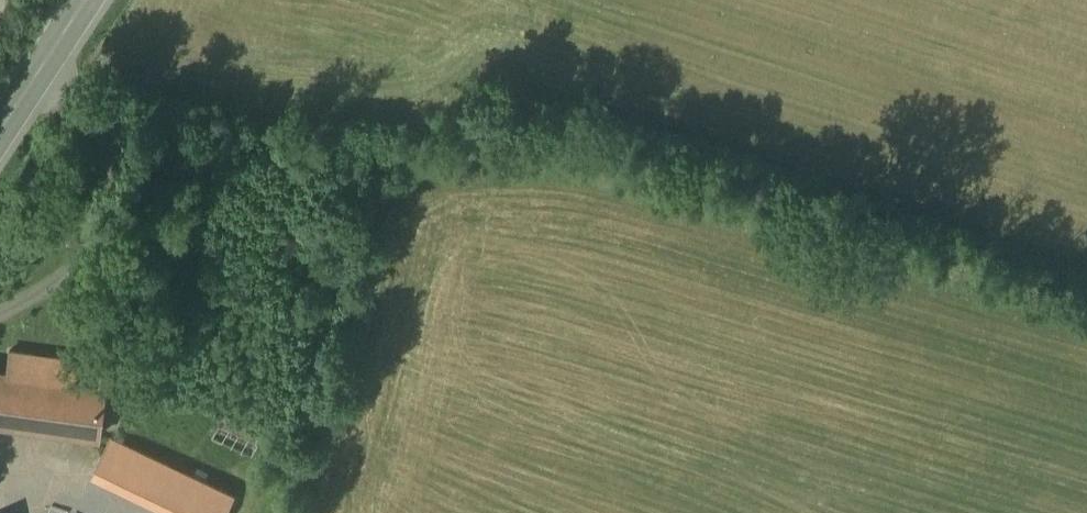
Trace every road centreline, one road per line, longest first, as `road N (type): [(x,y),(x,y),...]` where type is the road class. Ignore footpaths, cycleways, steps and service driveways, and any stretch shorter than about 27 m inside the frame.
road 1 (secondary): [(89,0),(0,136)]

